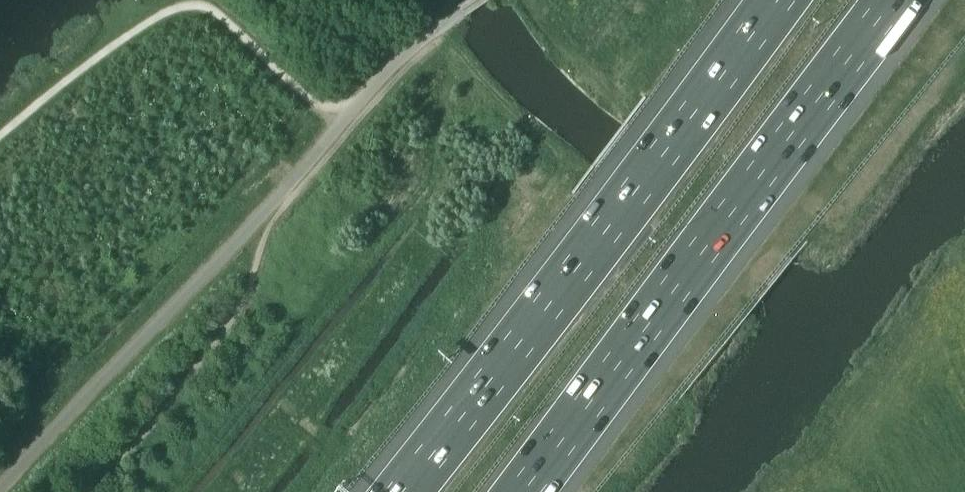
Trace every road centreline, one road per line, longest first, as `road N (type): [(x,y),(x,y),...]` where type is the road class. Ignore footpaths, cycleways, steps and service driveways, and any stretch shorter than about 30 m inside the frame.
road 1 (motorway): [(778,0),(404,491)]
road 2 (motorway): [(526,491),(893,0)]

